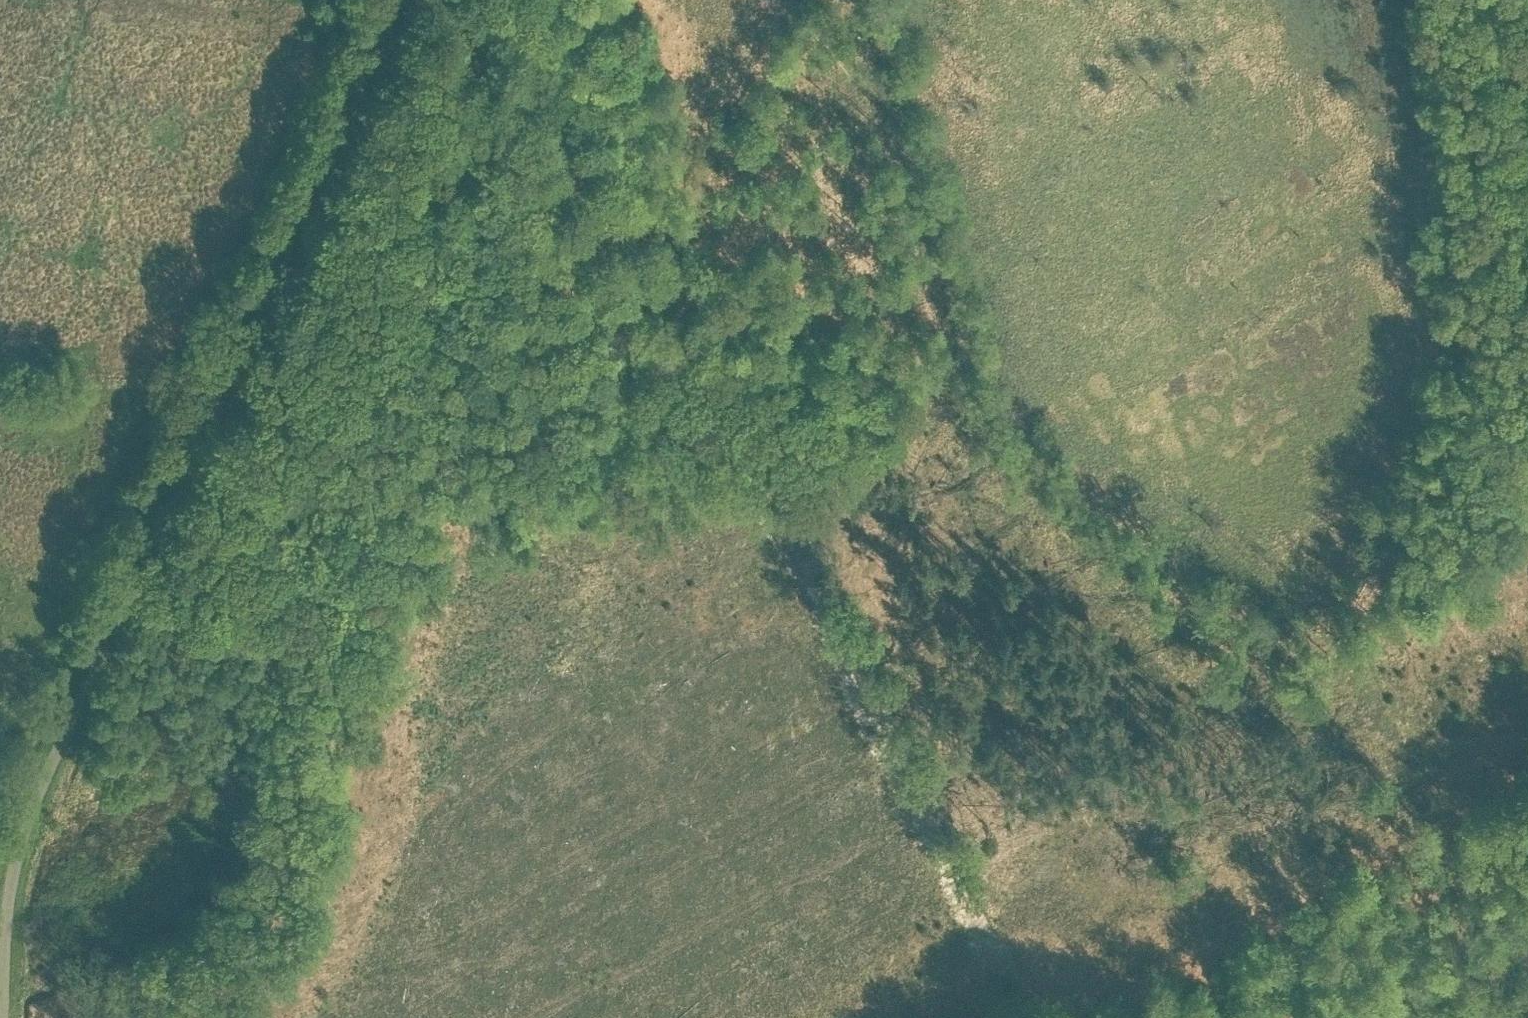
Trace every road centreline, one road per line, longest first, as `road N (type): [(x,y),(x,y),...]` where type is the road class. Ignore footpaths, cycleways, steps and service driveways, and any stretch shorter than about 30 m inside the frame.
road 1 (track): [(1026,1017),(711,363),(451,0)]
road 2 (unclassified): [(3,1017),(7,918),(28,816),(402,0)]
road 3 (track): [(1527,920),(1357,1017)]

